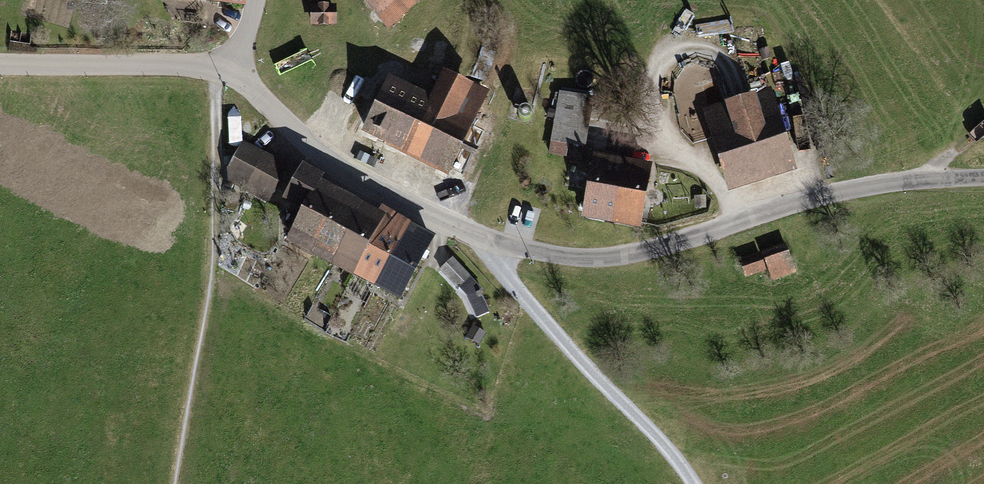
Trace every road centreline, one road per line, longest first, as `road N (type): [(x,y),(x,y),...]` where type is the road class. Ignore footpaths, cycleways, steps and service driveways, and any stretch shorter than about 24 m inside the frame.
road 1 (unclassified): [(983,178),(843,193),(623,259),(568,262),(488,245),(430,221),(346,171),(224,73)]
road 2 (track): [(683,483),(661,450),(494,270),(488,245)]
road 3 (unclassified): [(224,73),(0,64)]

